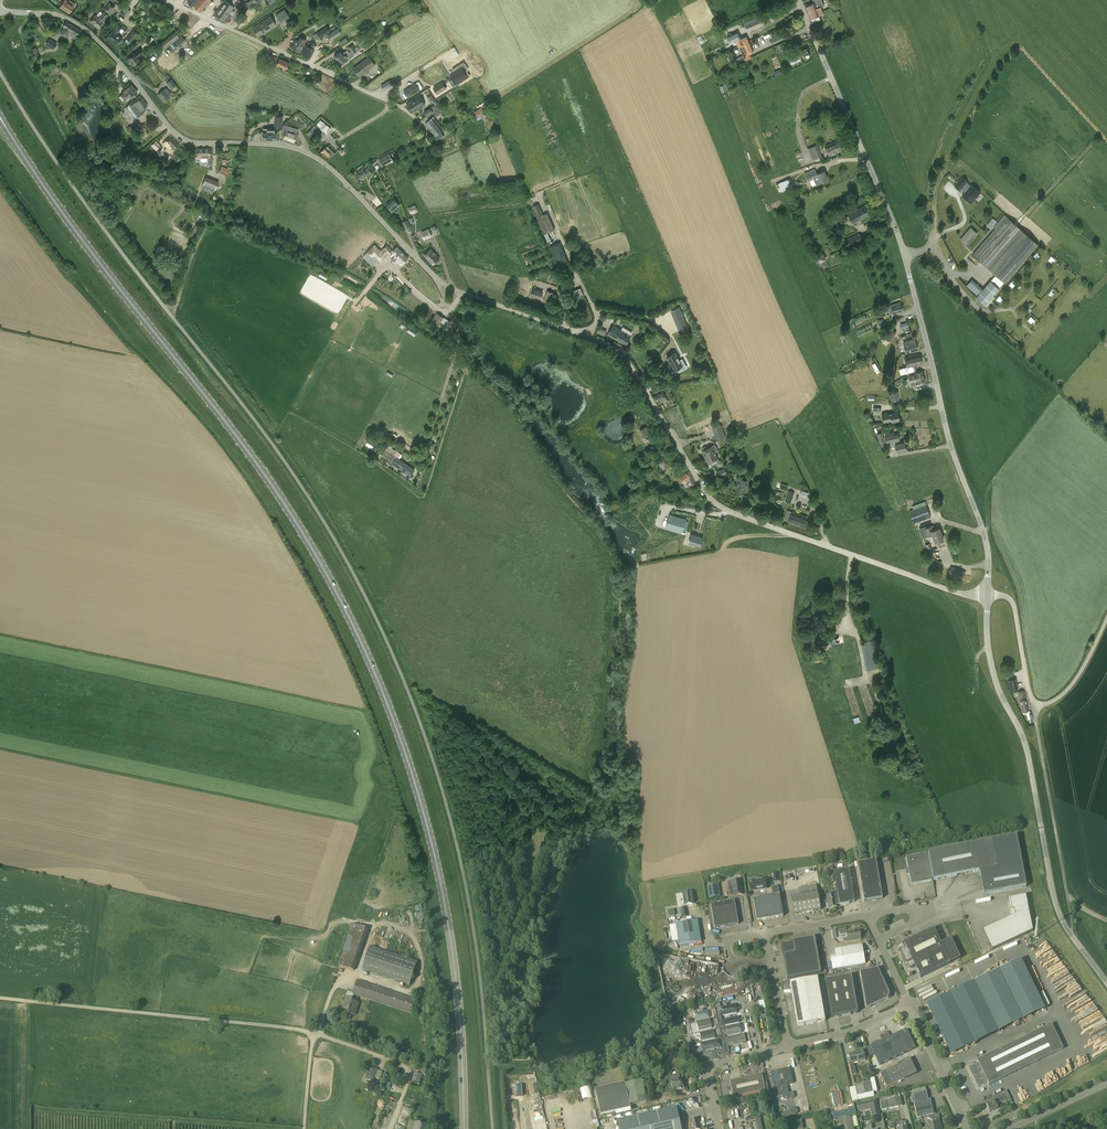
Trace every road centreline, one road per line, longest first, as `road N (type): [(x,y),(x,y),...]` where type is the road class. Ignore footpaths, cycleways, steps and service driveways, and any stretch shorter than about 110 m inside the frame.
road 1 (unclassified): [(988,596),(959,594),(719,507),(610,344),(441,284),(309,154),(276,144),(187,142),(77,23),(0,12)]
road 2 (secondary): [(464,1128),(459,1012),(435,852),(376,675),(264,474),(56,204),(0,117)]
road 3 (unclassified): [(988,596),(984,536),(955,461),(895,231),(798,0)]
road 4 (unclassified): [(1074,938),(1052,889),(1027,752),(991,667),(988,596)]
road 5 (unclassified): [(167,0),(419,119)]
road 6 (unclassified): [(1036,704),(1074,938)]
road 7 (unclassified): [(967,1128),(910,1006)]
road 8 (unclassified): [(988,596),(1009,598),(1015,608),(1036,704)]
road 9 (unclassified): [(910,1006),(788,1047)]

